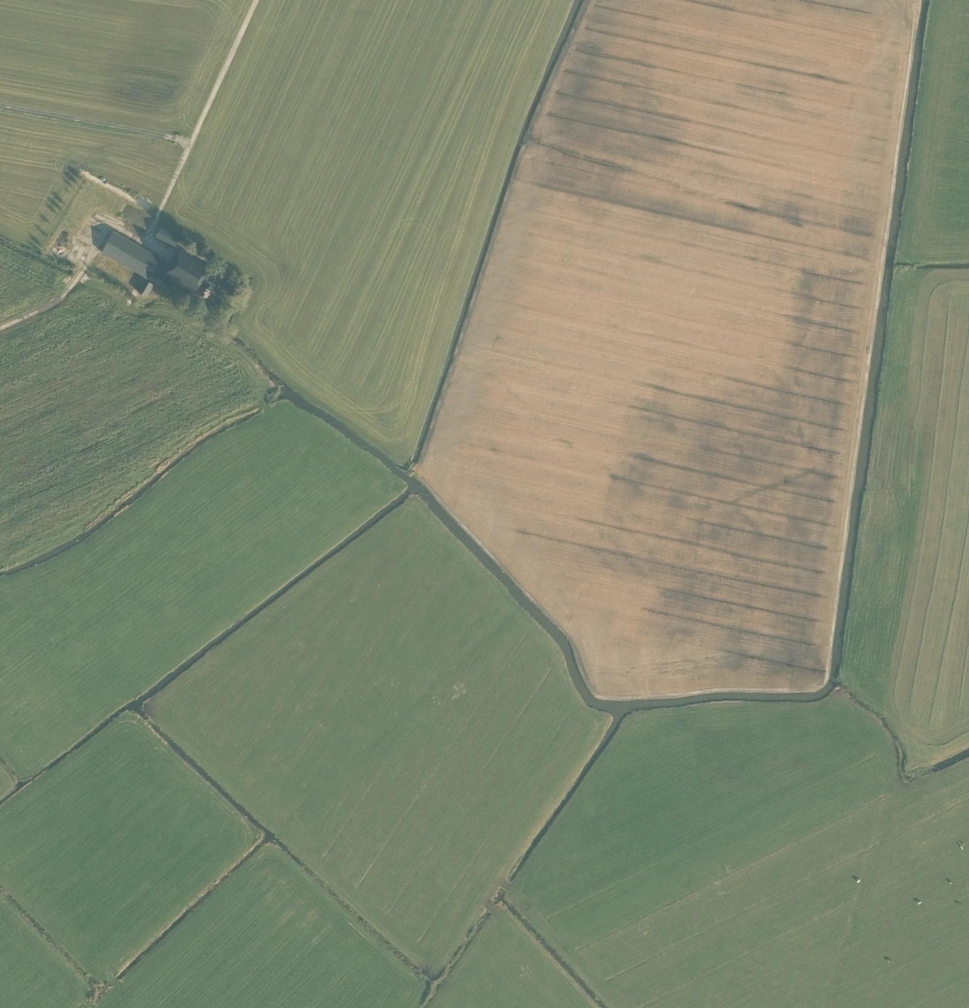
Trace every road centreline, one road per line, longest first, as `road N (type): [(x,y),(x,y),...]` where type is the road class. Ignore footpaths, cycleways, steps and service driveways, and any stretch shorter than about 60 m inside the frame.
road 1 (unclassified): [(147,238),(257,0)]
road 2 (track): [(147,238),(111,220),(55,305),(0,329)]

